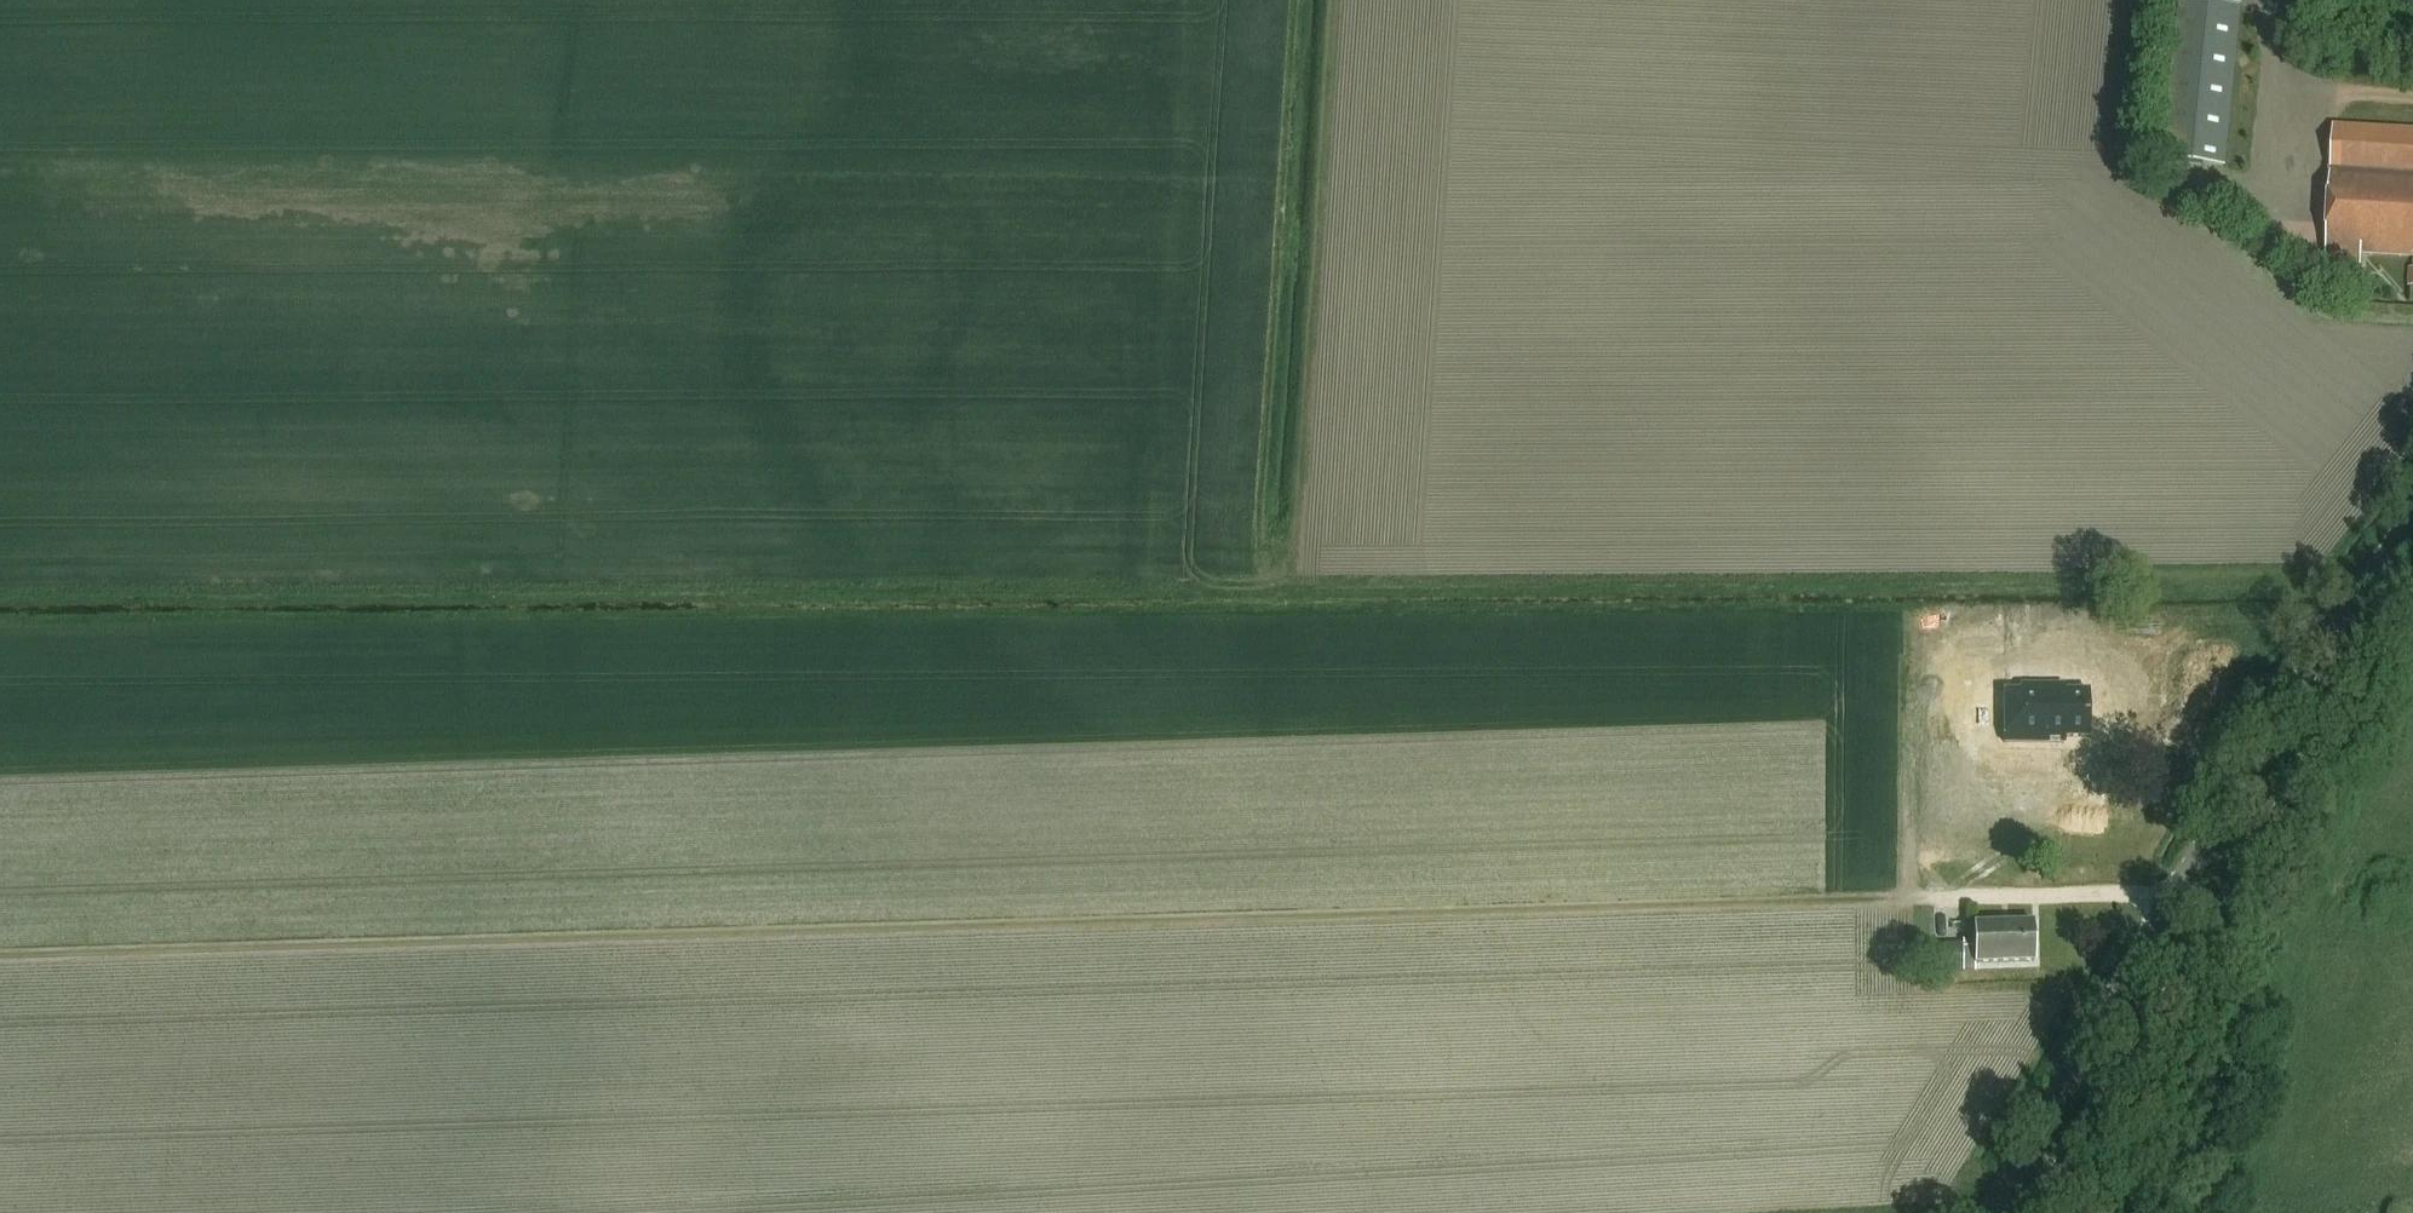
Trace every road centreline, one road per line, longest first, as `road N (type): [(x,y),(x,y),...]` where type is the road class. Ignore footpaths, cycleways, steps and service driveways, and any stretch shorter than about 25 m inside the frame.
road 1 (tertiary): [(1989,1212),(2361,592),(2412,524)]

